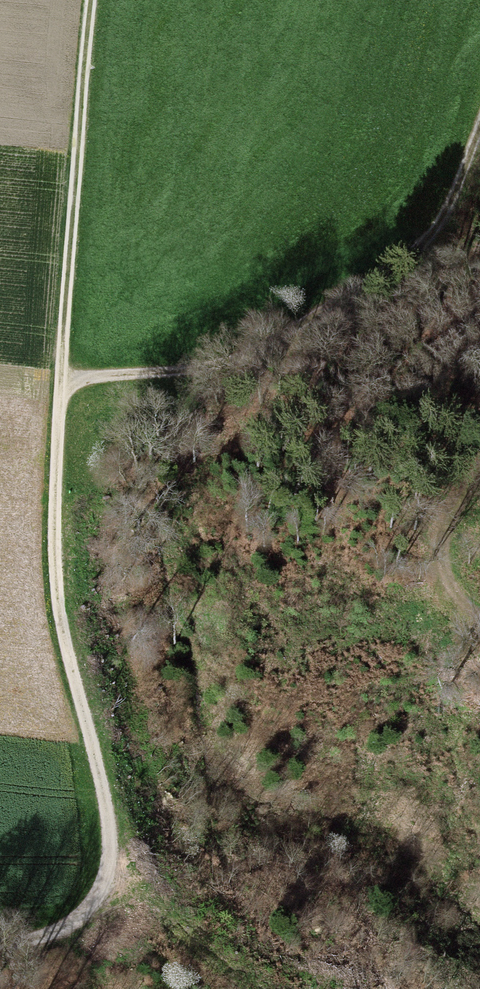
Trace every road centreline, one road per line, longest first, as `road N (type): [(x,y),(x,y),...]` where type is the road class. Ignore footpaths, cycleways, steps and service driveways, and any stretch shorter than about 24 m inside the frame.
road 1 (track): [(65,385),(59,569),(112,863),(96,903),(77,922),(0,947)]
road 2 (track): [(65,385),(236,373),(422,267),(479,118)]
road 3 (track): [(96,0),(65,385)]
road 4 (track): [(479,475),(452,535),(450,565),(458,595),(479,615)]

